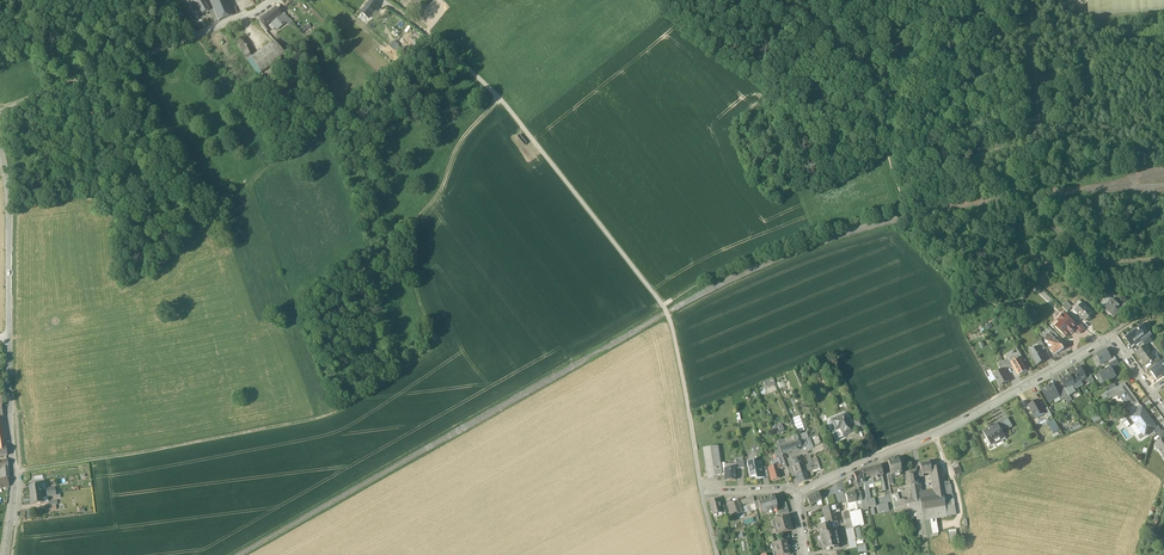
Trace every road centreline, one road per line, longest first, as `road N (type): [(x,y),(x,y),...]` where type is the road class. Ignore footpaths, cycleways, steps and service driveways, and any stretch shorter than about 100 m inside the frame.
road 1 (track): [(14,469),(310,420),(335,413),(431,350),(413,263),(415,223),(467,132),(499,98)]
road 2 (track): [(409,23),(499,98),(667,313),(718,554)]
road 3 (tertiary): [(5,554),(14,469),(10,210),(0,144)]
road 4 (residential): [(798,498),(1110,342)]
road 5 (unclassified): [(0,112),(275,0)]
road 6 (track): [(663,306),(802,239),(902,207)]
road 7 (track): [(902,207),(852,0)]
road 8 (track): [(1040,377),(1003,315),(914,234)]

